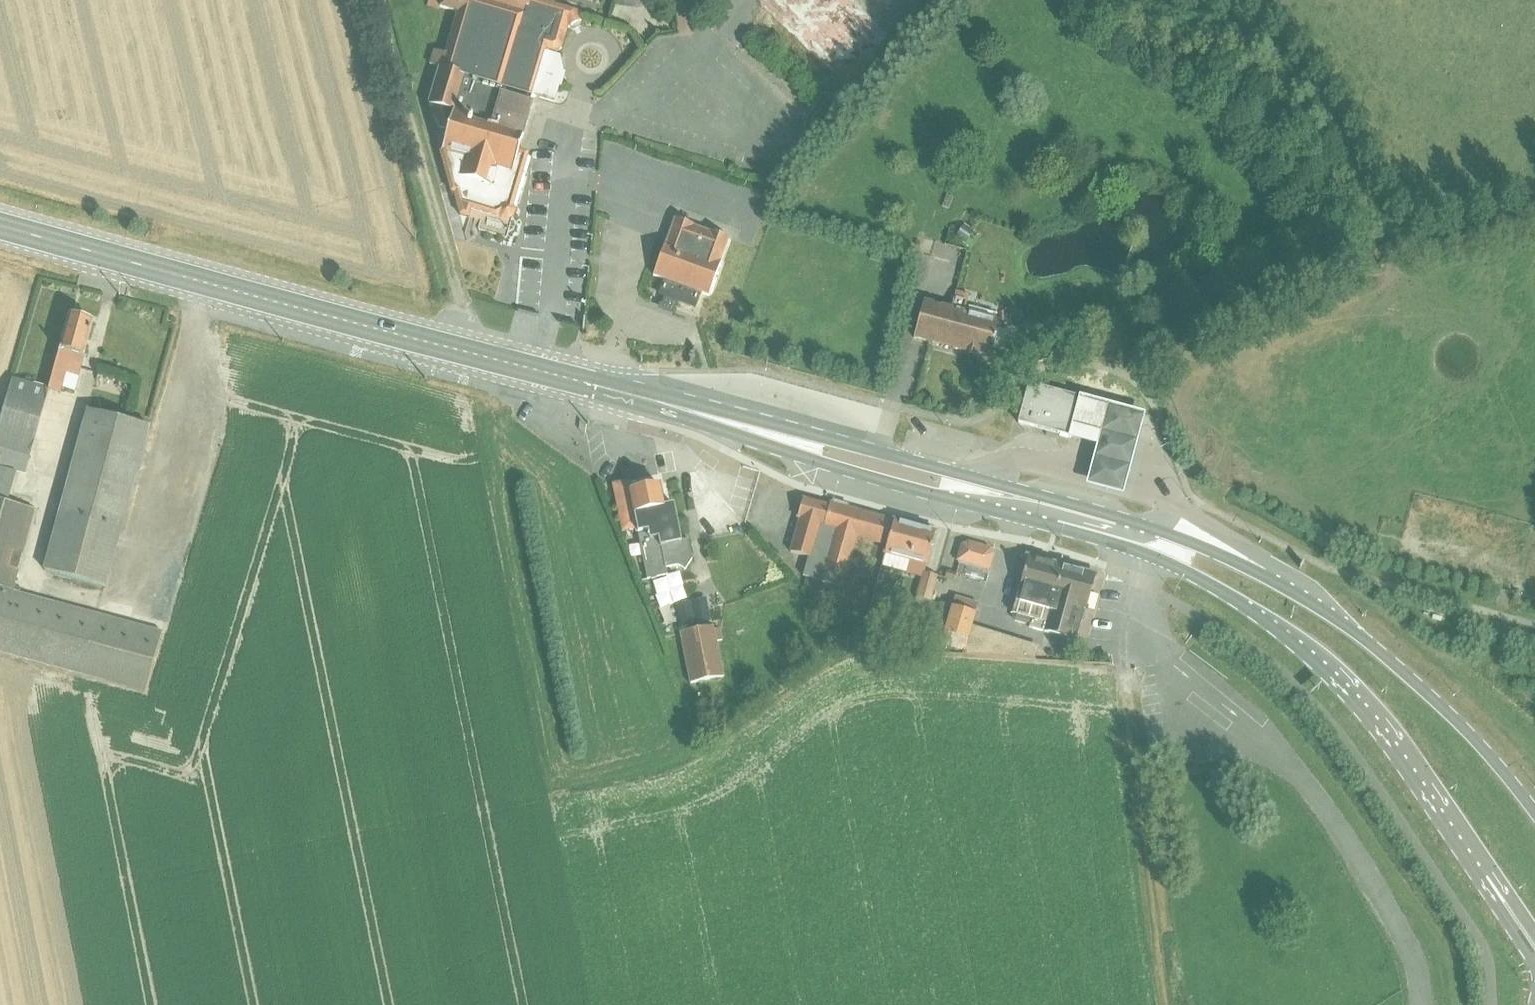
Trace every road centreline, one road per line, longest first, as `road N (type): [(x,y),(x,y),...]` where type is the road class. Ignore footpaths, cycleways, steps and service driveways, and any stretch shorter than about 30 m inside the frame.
road 1 (primary): [(0,226),(687,410)]
road 2 (primary): [(1534,813),(1468,734),(1355,632),(1201,547),(1154,542)]
road 3 (primary): [(1154,542),(1330,676),(1481,881)]
road 4 (track): [(456,349),(462,301),(375,0)]
road 5 (primary): [(687,410),(751,441),(946,497),(976,491)]
road 6 (primary): [(976,491),(953,472),(687,410)]
road 7 (primary): [(976,491),(1154,542)]

